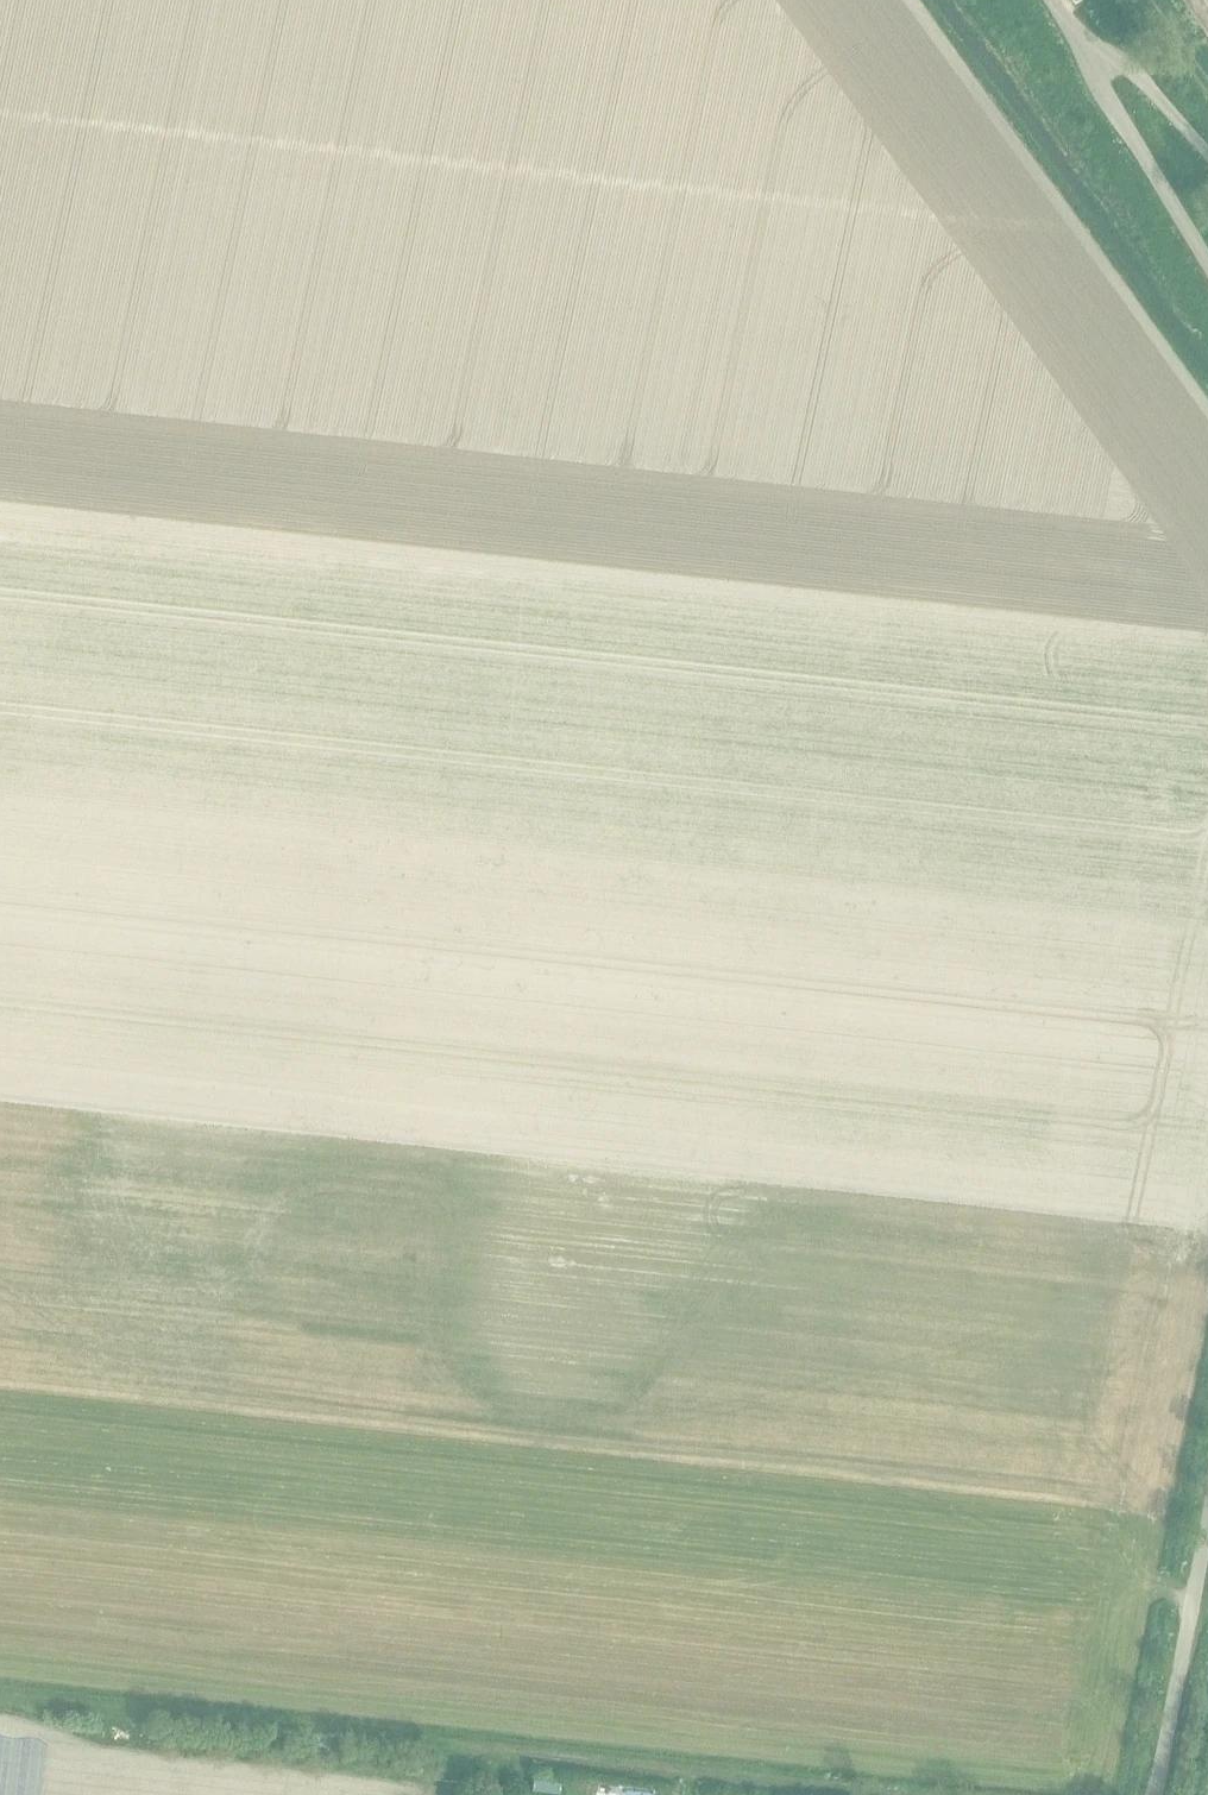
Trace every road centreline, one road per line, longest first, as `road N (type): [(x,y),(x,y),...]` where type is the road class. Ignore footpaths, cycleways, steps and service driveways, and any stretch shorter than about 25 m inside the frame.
road 1 (unclassified): [(1141,1794),(1207,1468)]
road 2 (unclassified): [(1207,271),(1077,38)]
road 3 (unclassified): [(1207,154),(1115,52),(1077,38)]

